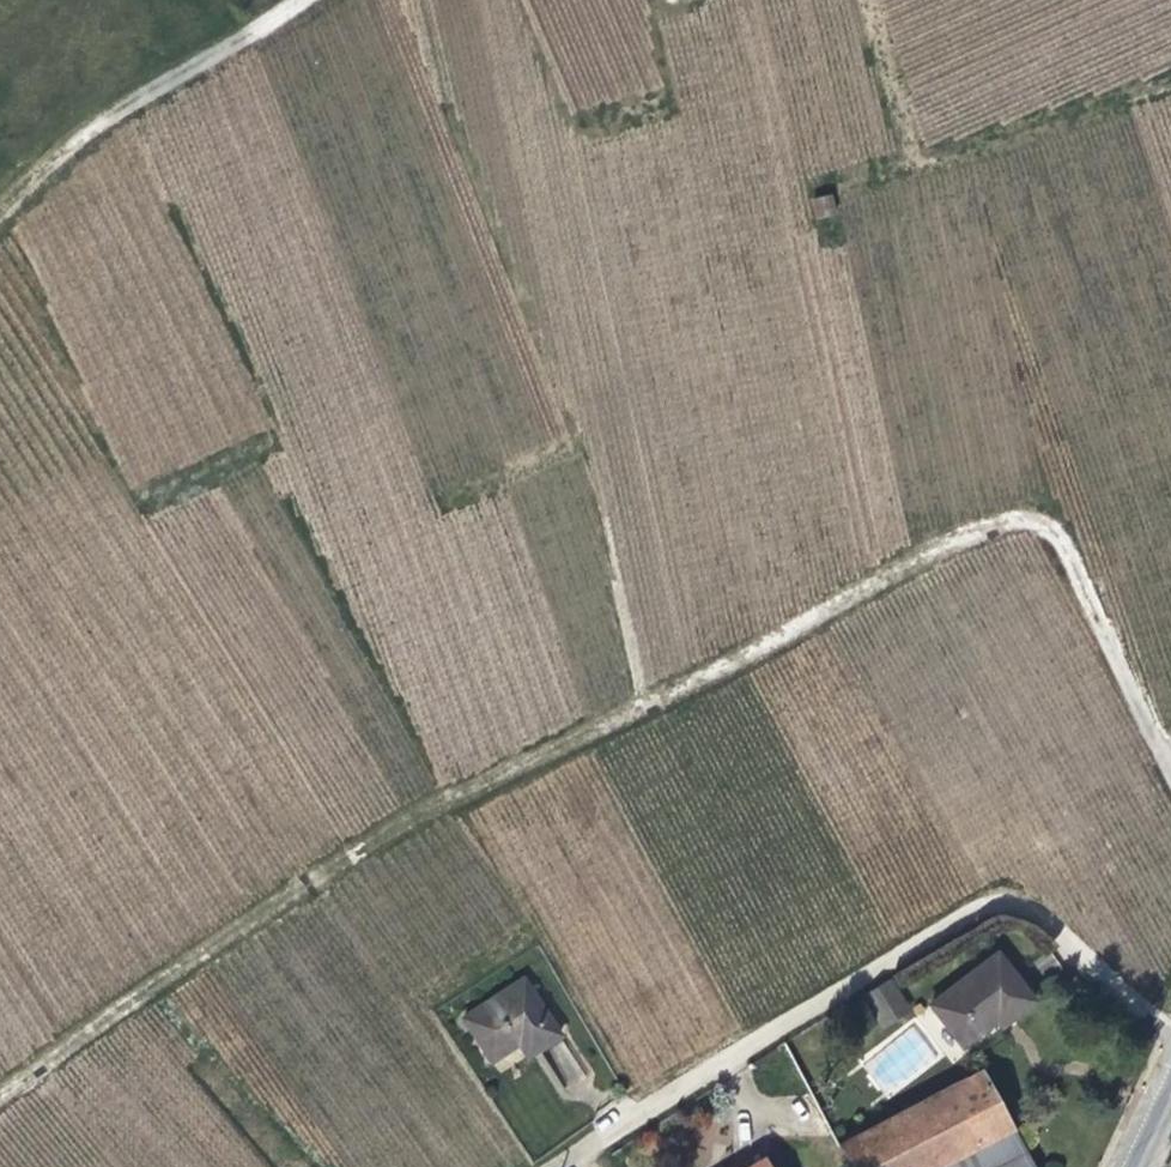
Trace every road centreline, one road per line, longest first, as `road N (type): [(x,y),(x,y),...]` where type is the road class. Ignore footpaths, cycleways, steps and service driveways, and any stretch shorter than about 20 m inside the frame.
road 1 (track): [(1170,774),(1050,531),(1018,515),(978,527),(352,840),(0,1084)]
road 2 (track): [(0,202),(130,93),(283,0)]

